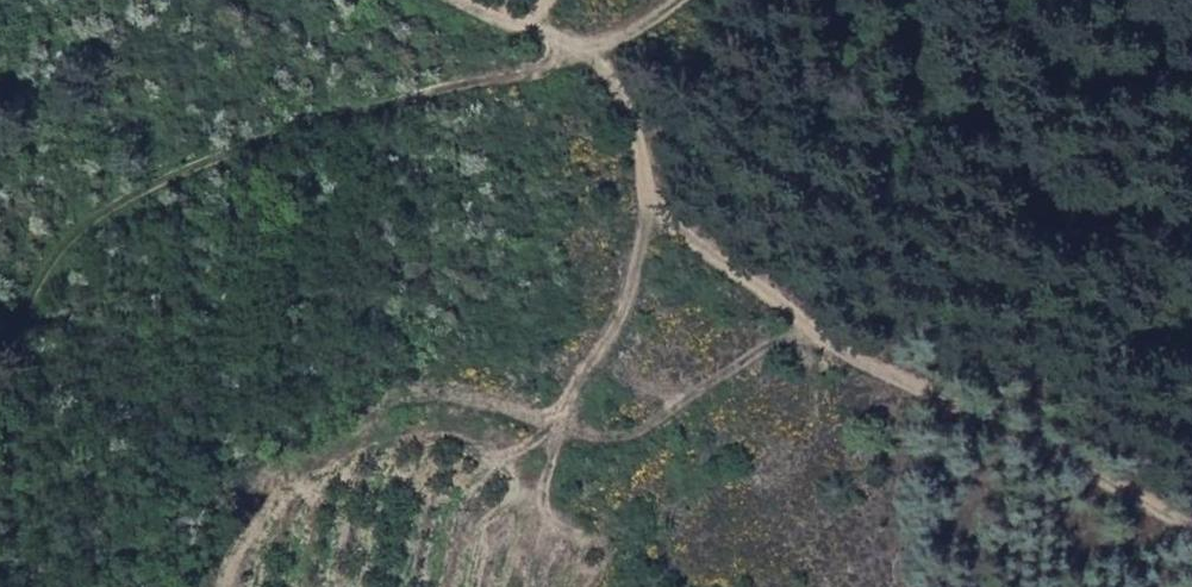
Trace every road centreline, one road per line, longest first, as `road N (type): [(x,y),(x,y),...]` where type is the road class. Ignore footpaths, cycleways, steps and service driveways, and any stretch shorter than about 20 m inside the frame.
road 1 (track): [(1191,534),(1015,428),(802,334),(714,260),(643,220),(629,125),(581,52)]
road 2 (track): [(0,376),(38,285),(100,218),(370,105),(581,52),(680,0)]
road 3 (track): [(643,220),(620,304),(549,441),(574,450),(630,436),(802,334)]

